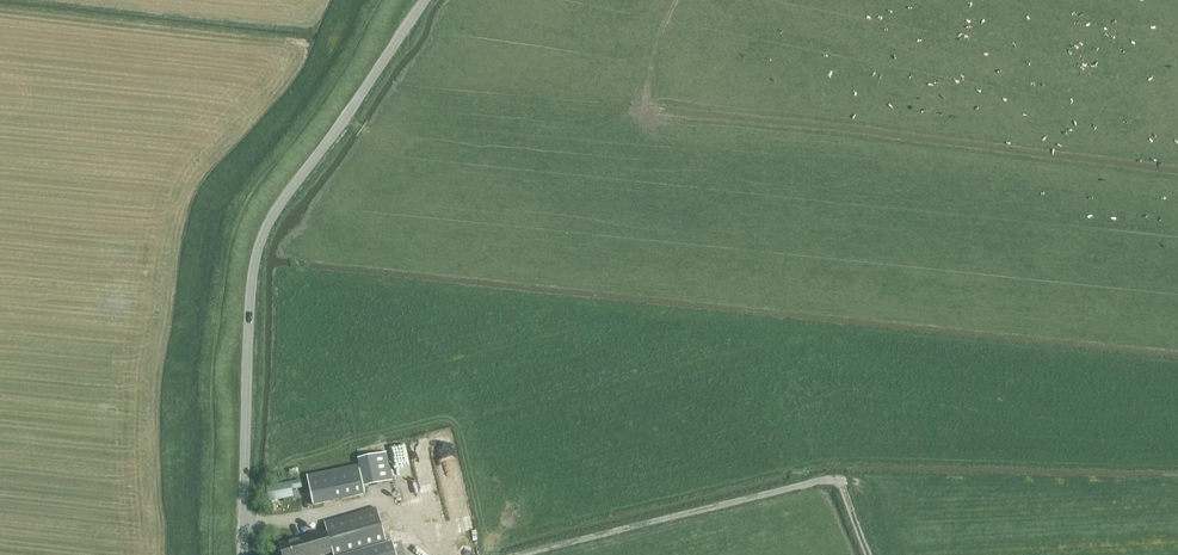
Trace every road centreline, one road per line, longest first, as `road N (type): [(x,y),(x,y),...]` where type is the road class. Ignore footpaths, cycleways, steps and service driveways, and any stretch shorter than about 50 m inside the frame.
road 1 (unclassified): [(246,554),(260,239),(425,0)]
road 2 (track): [(838,478),(512,554)]
road 3 (track): [(422,554),(383,501),(247,526)]

